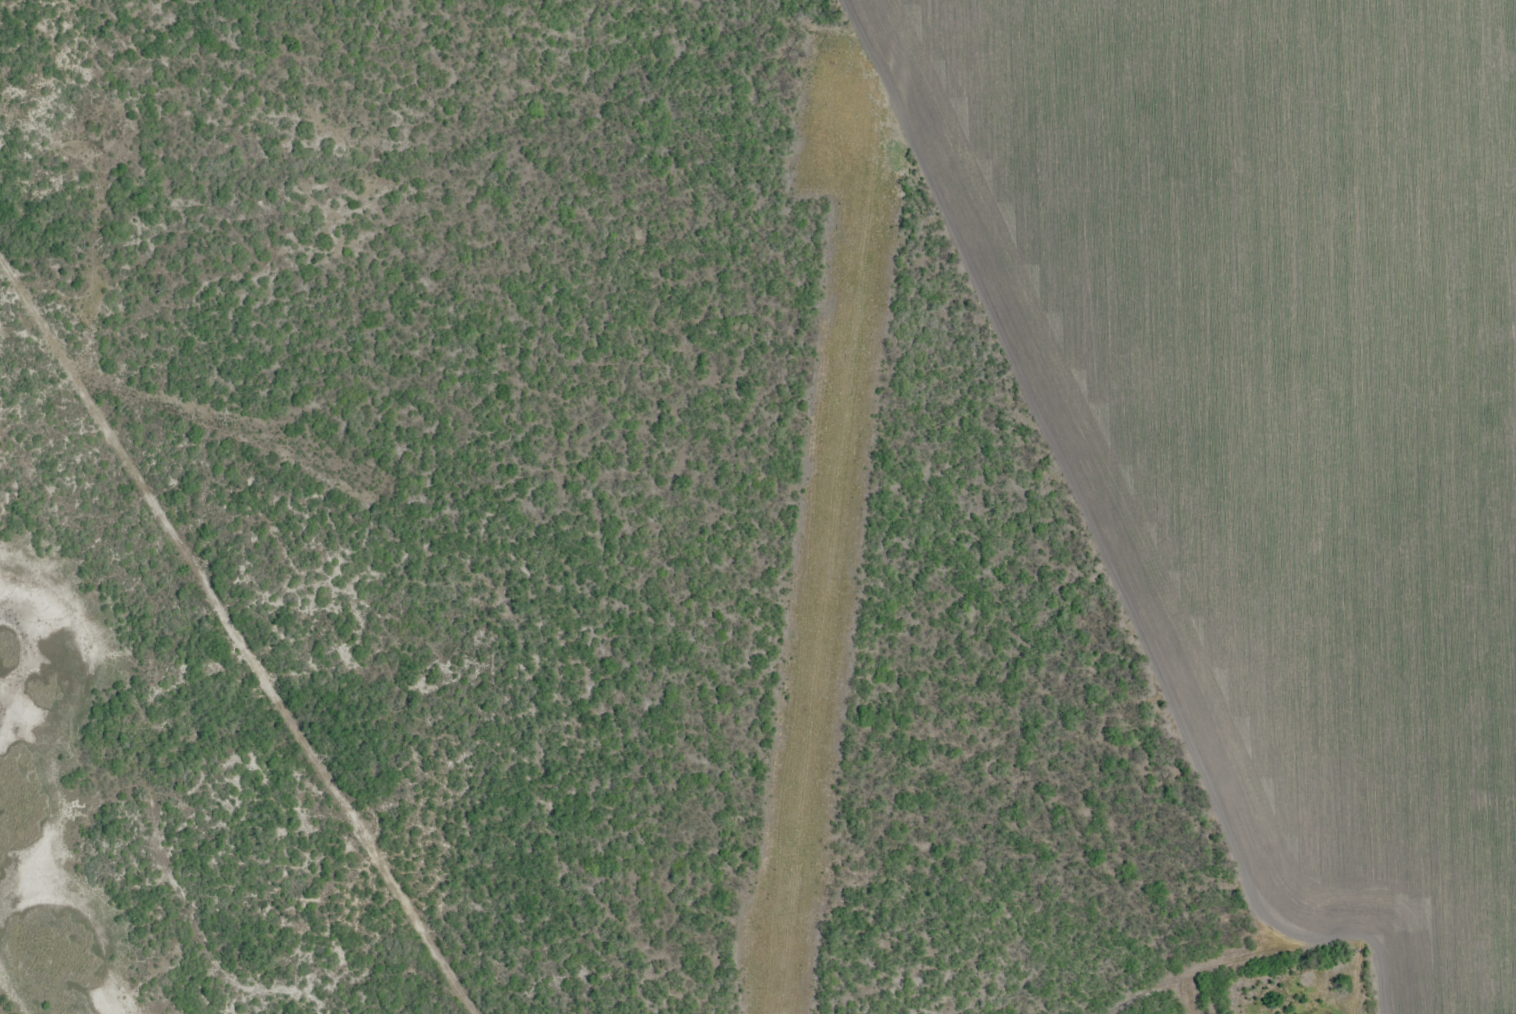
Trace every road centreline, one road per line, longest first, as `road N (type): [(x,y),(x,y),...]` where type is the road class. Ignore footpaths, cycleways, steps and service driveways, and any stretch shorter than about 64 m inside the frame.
road 1 (residential): [(1315,975),(1364,922),(1515,881)]

